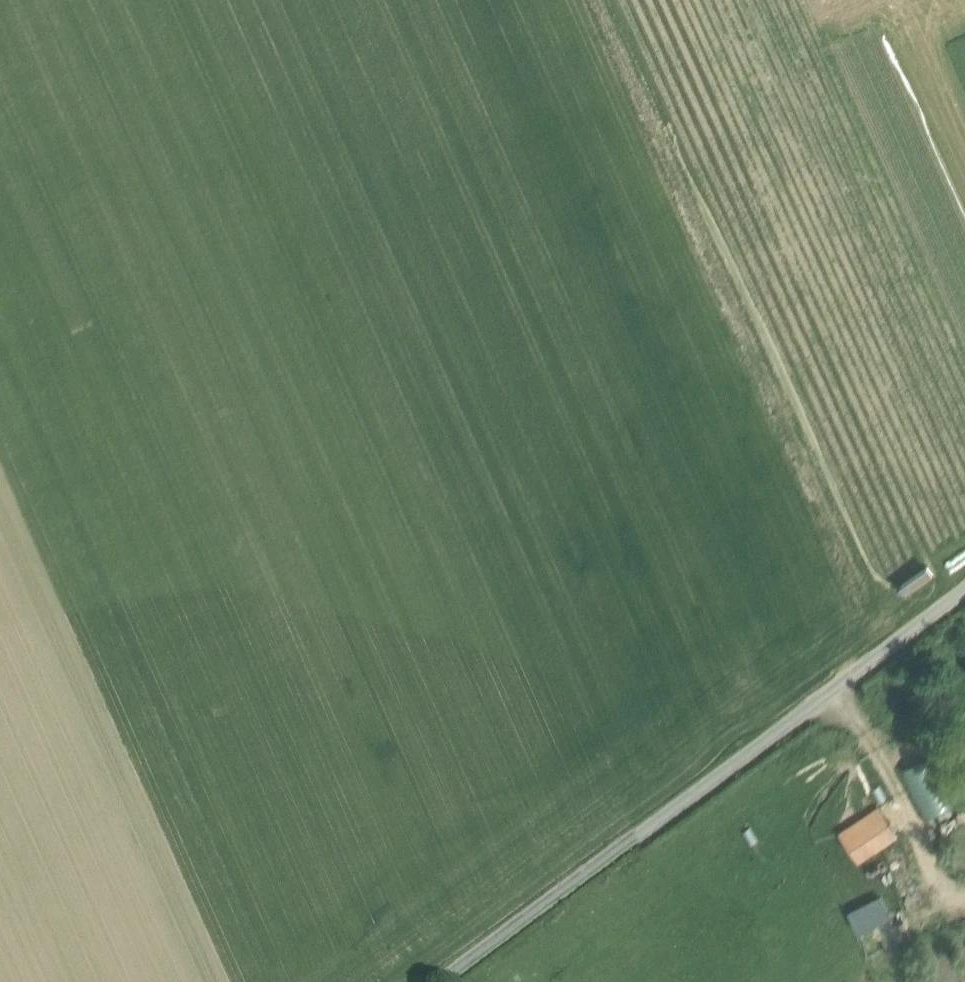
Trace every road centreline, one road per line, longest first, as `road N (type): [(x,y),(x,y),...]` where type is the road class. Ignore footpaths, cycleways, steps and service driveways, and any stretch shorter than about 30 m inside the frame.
road 1 (unclassified): [(436,981),(964,591)]

